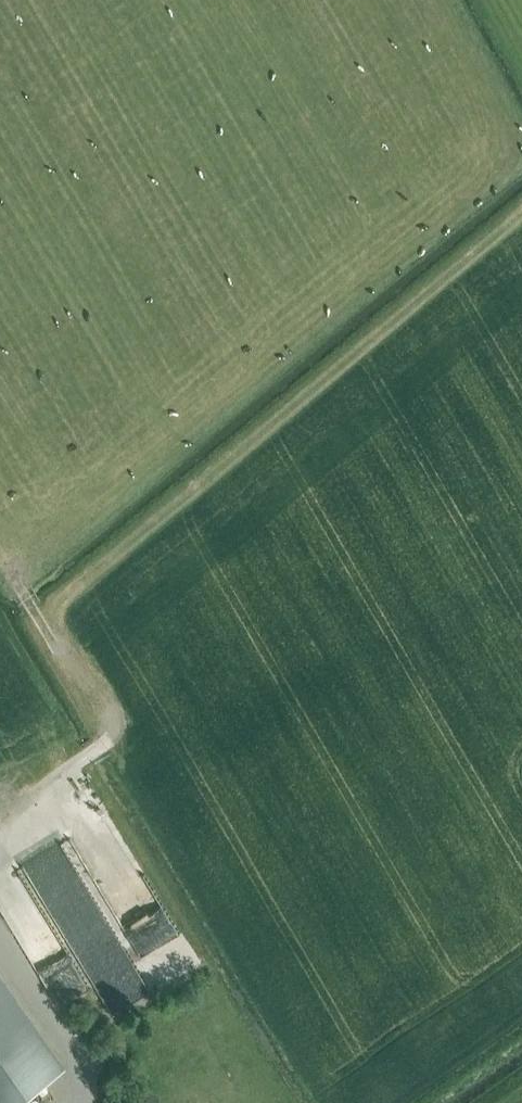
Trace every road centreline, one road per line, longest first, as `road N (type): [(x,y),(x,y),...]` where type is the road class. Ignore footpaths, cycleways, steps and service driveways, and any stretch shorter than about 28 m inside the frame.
road 1 (track): [(0,830),(47,783),(105,745)]

